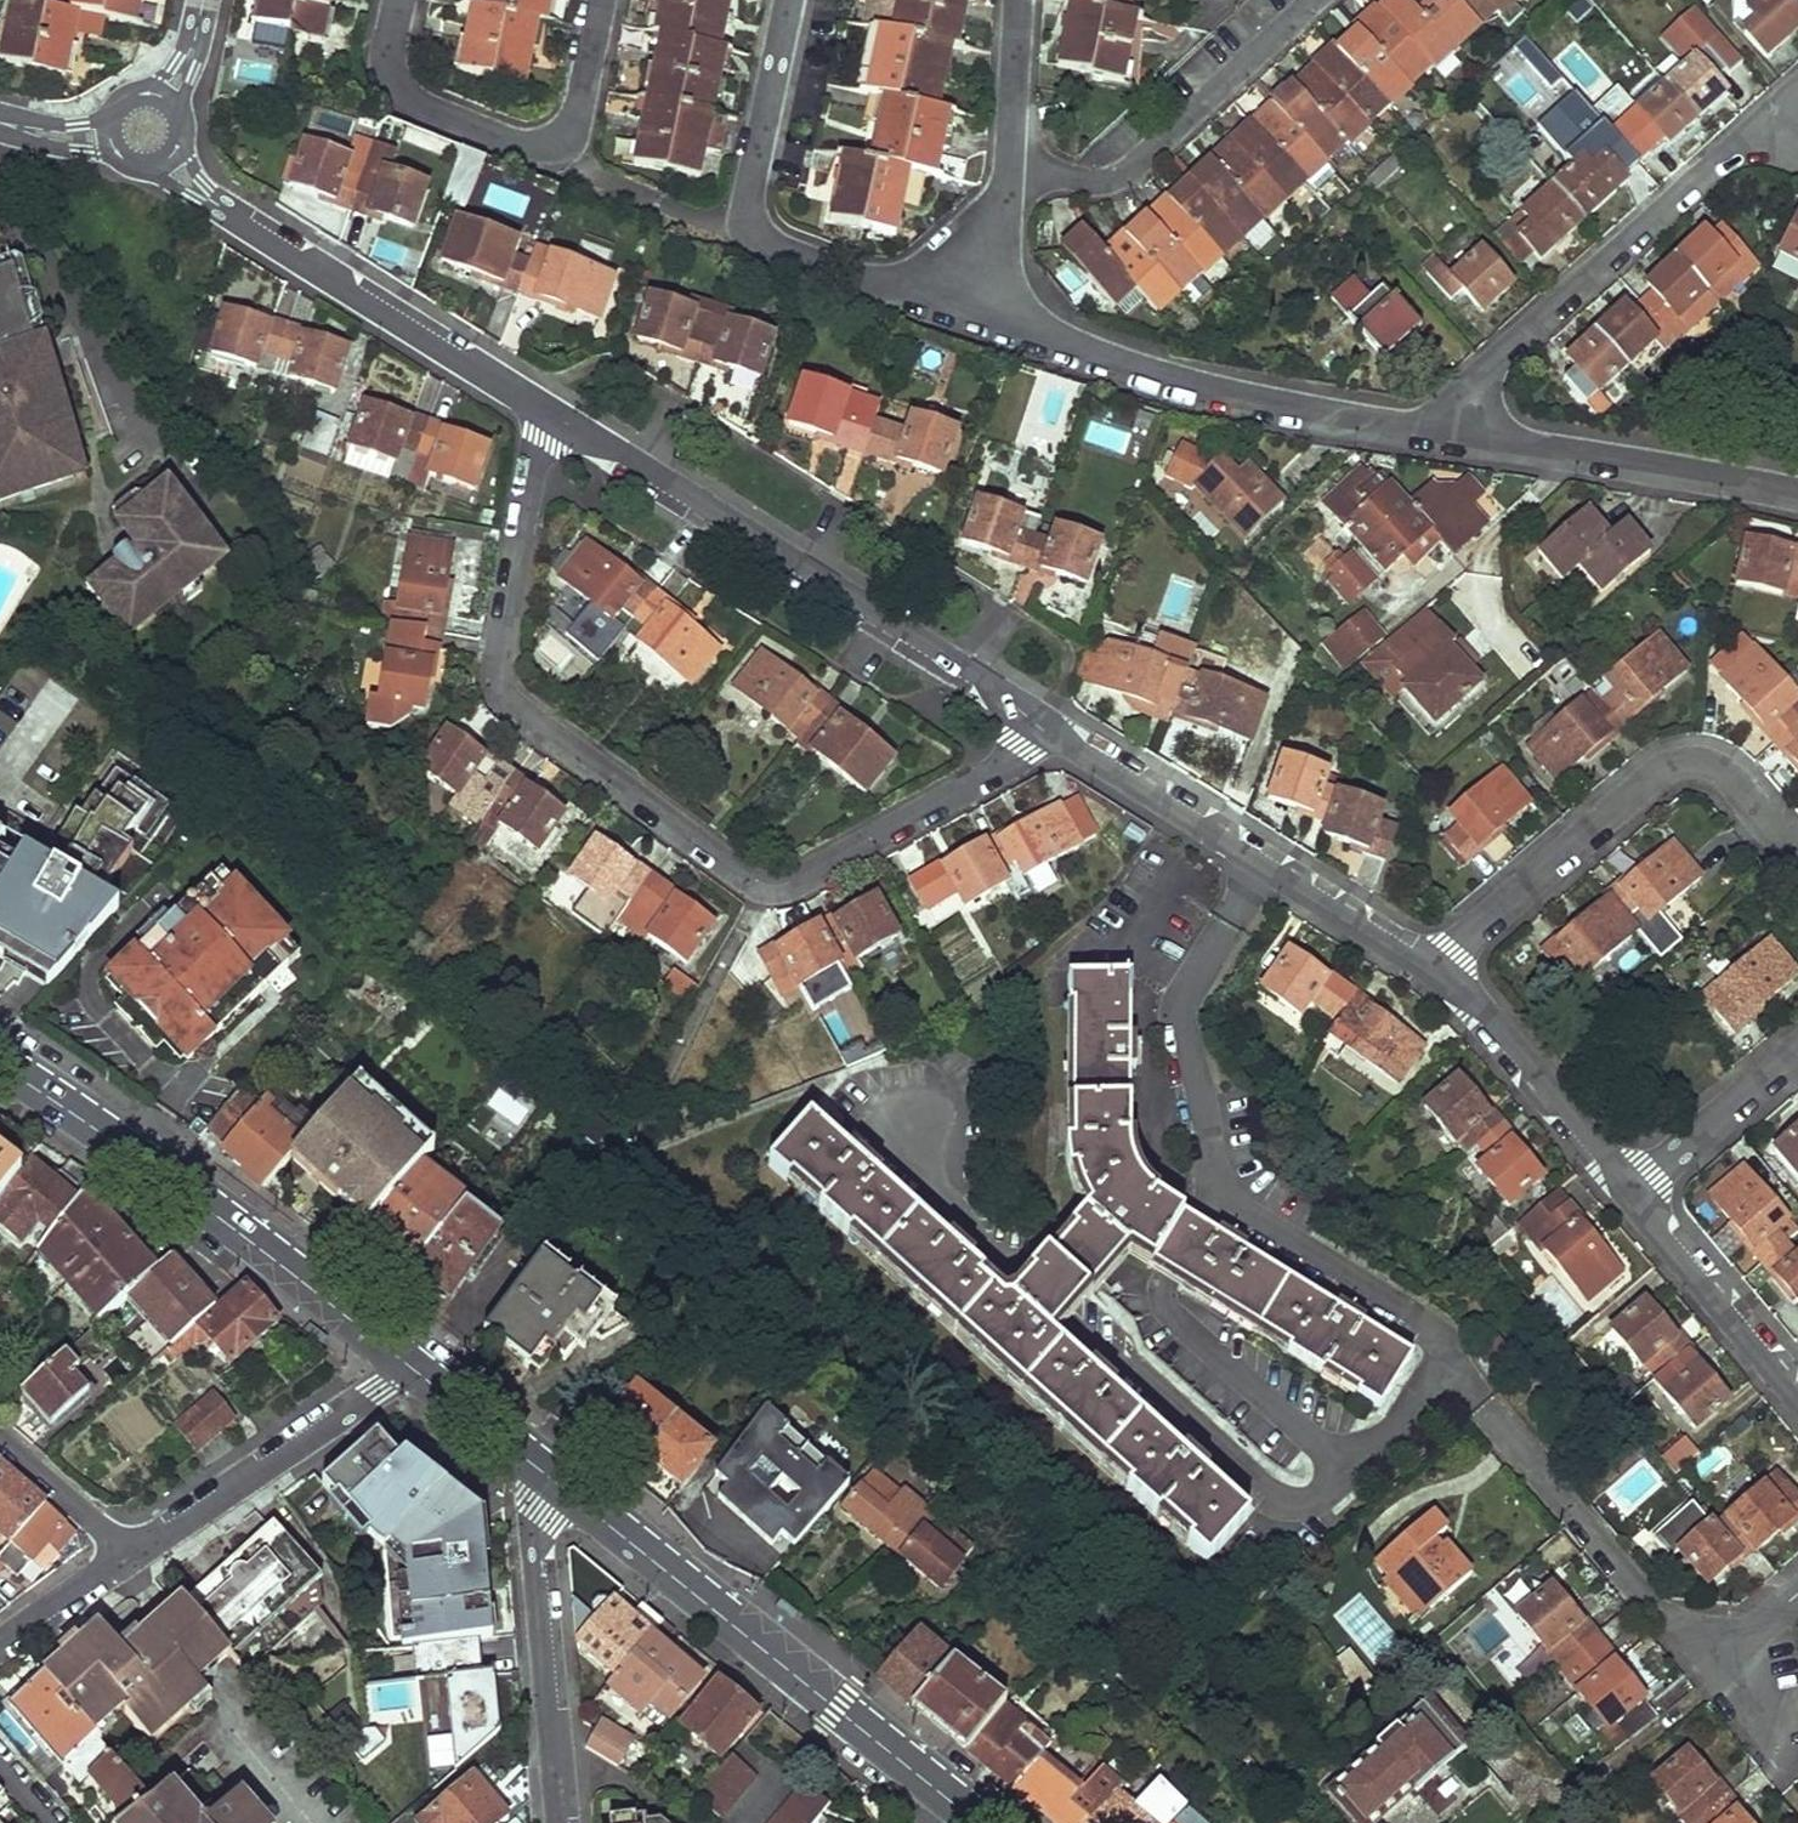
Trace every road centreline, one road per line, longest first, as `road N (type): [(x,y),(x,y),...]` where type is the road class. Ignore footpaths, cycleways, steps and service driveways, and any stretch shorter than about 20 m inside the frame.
road 1 (residential): [(555,416),(533,469),(499,653),(501,680),(519,703),(739,872),(765,883),(795,875),(996,768),(1040,729)]
road 2 (residential): [(555,416),(940,650),(1040,729)]
road 3 (primary): [(565,1488),(981,1822)]
road 4 (primary): [(0,1065),(203,1205),(409,1365)]
road 5 (residential): [(144,127),(199,191),(256,234),(555,416)]
road 6 (residential): [(1446,973),(1476,934),(1652,773),(1677,762),(1708,762),(1733,780),(1797,855)]
road 7 (residential): [(1040,729),(1446,973)]
road 8 (residential): [(967,314),(1200,390),(1417,432)]
road 9 (residential): [(1417,432),(1755,132)]
road 10 (residential): [(600,0),(569,129),(532,146),(400,96),(387,64),(397,0)]
road 11 (residential): [(1417,432),(1797,493)]
road 12 (residential): [(1009,173),(1087,181),(1124,172),(1316,0)]
road 13 (residential): [(1484,1405),(1715,1665)]
road 14 (residential): [(565,1488),(542,1514),(533,1550),(558,1822)]
road 15 (residential): [(131,1553),(409,1365)]
road 16 (residential): [(1446,973),(1494,1018),(1632,1188)]
road 17 (residential): [(1632,1188),(1797,1389)]
road 18 (residential): [(752,225),(781,251),(967,314)]
road 19 (residential): [(752,225),(750,183),(789,0)]
road 20 (residential): [(1632,1188),(1797,1050)]
road 21 (primary): [(409,1365),(565,1488)]
road 22 (residential): [(1017,0),(1009,173)]
road 23 (residential): [(0,1440),(131,1553)]
road 24 (residential): [(0,1644),(131,1553)]
road 25 (residential): [(1009,173),(967,314)]
road 26 (residential): [(0,121),(76,137),(144,127)]
road 27 (residential): [(144,127),(184,67),(203,0)]

